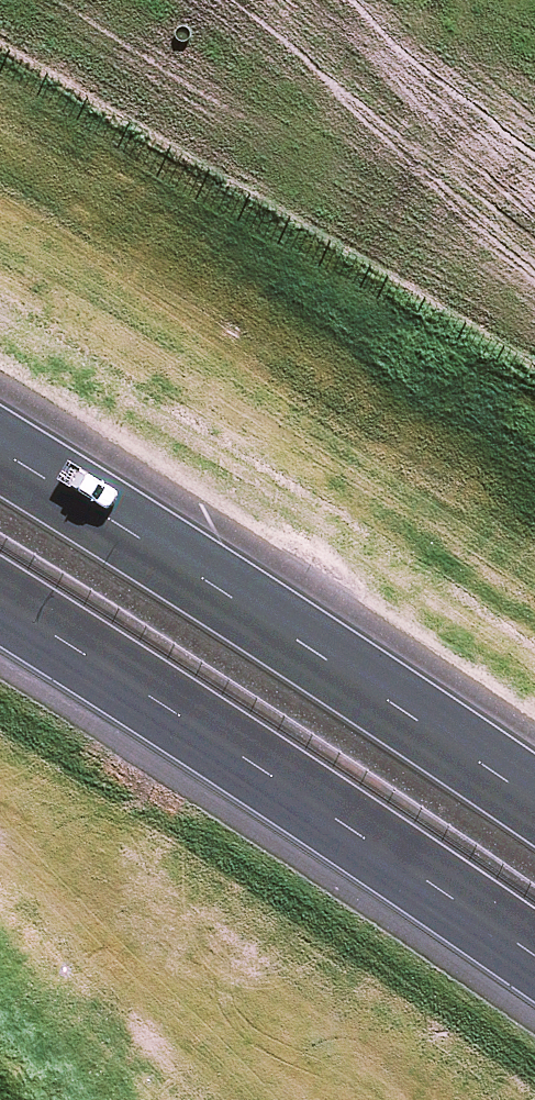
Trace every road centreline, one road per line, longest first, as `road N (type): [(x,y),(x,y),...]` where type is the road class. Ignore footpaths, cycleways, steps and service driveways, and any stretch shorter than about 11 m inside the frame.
road 1 (motorway): [(534,946),(251,746),(0,588)]
road 2 (motorway): [(0,446),(313,645),(534,799)]
road 3 (motorway): [(60,0),(534,216)]

